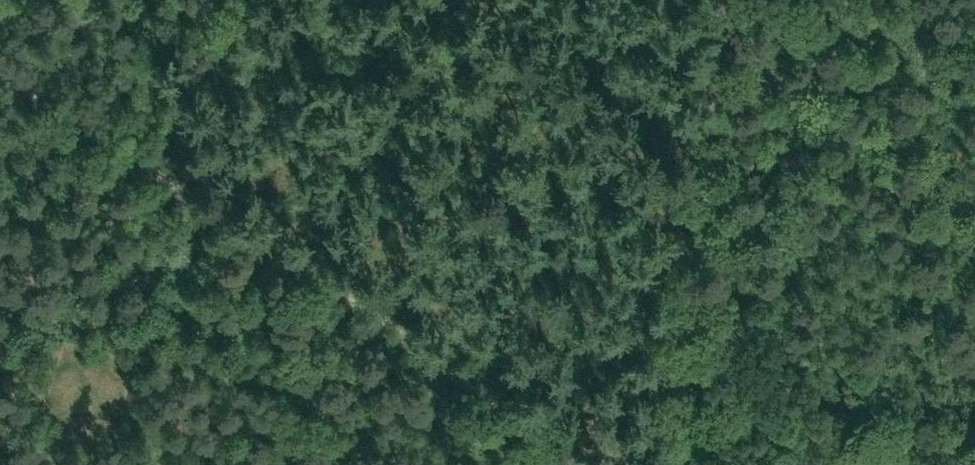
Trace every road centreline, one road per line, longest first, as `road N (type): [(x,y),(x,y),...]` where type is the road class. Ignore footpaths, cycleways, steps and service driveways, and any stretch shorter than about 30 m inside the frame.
road 1 (track): [(138,158),(560,464)]
road 2 (unclassified): [(678,464),(723,0)]
road 3 (track): [(0,67),(138,158)]

